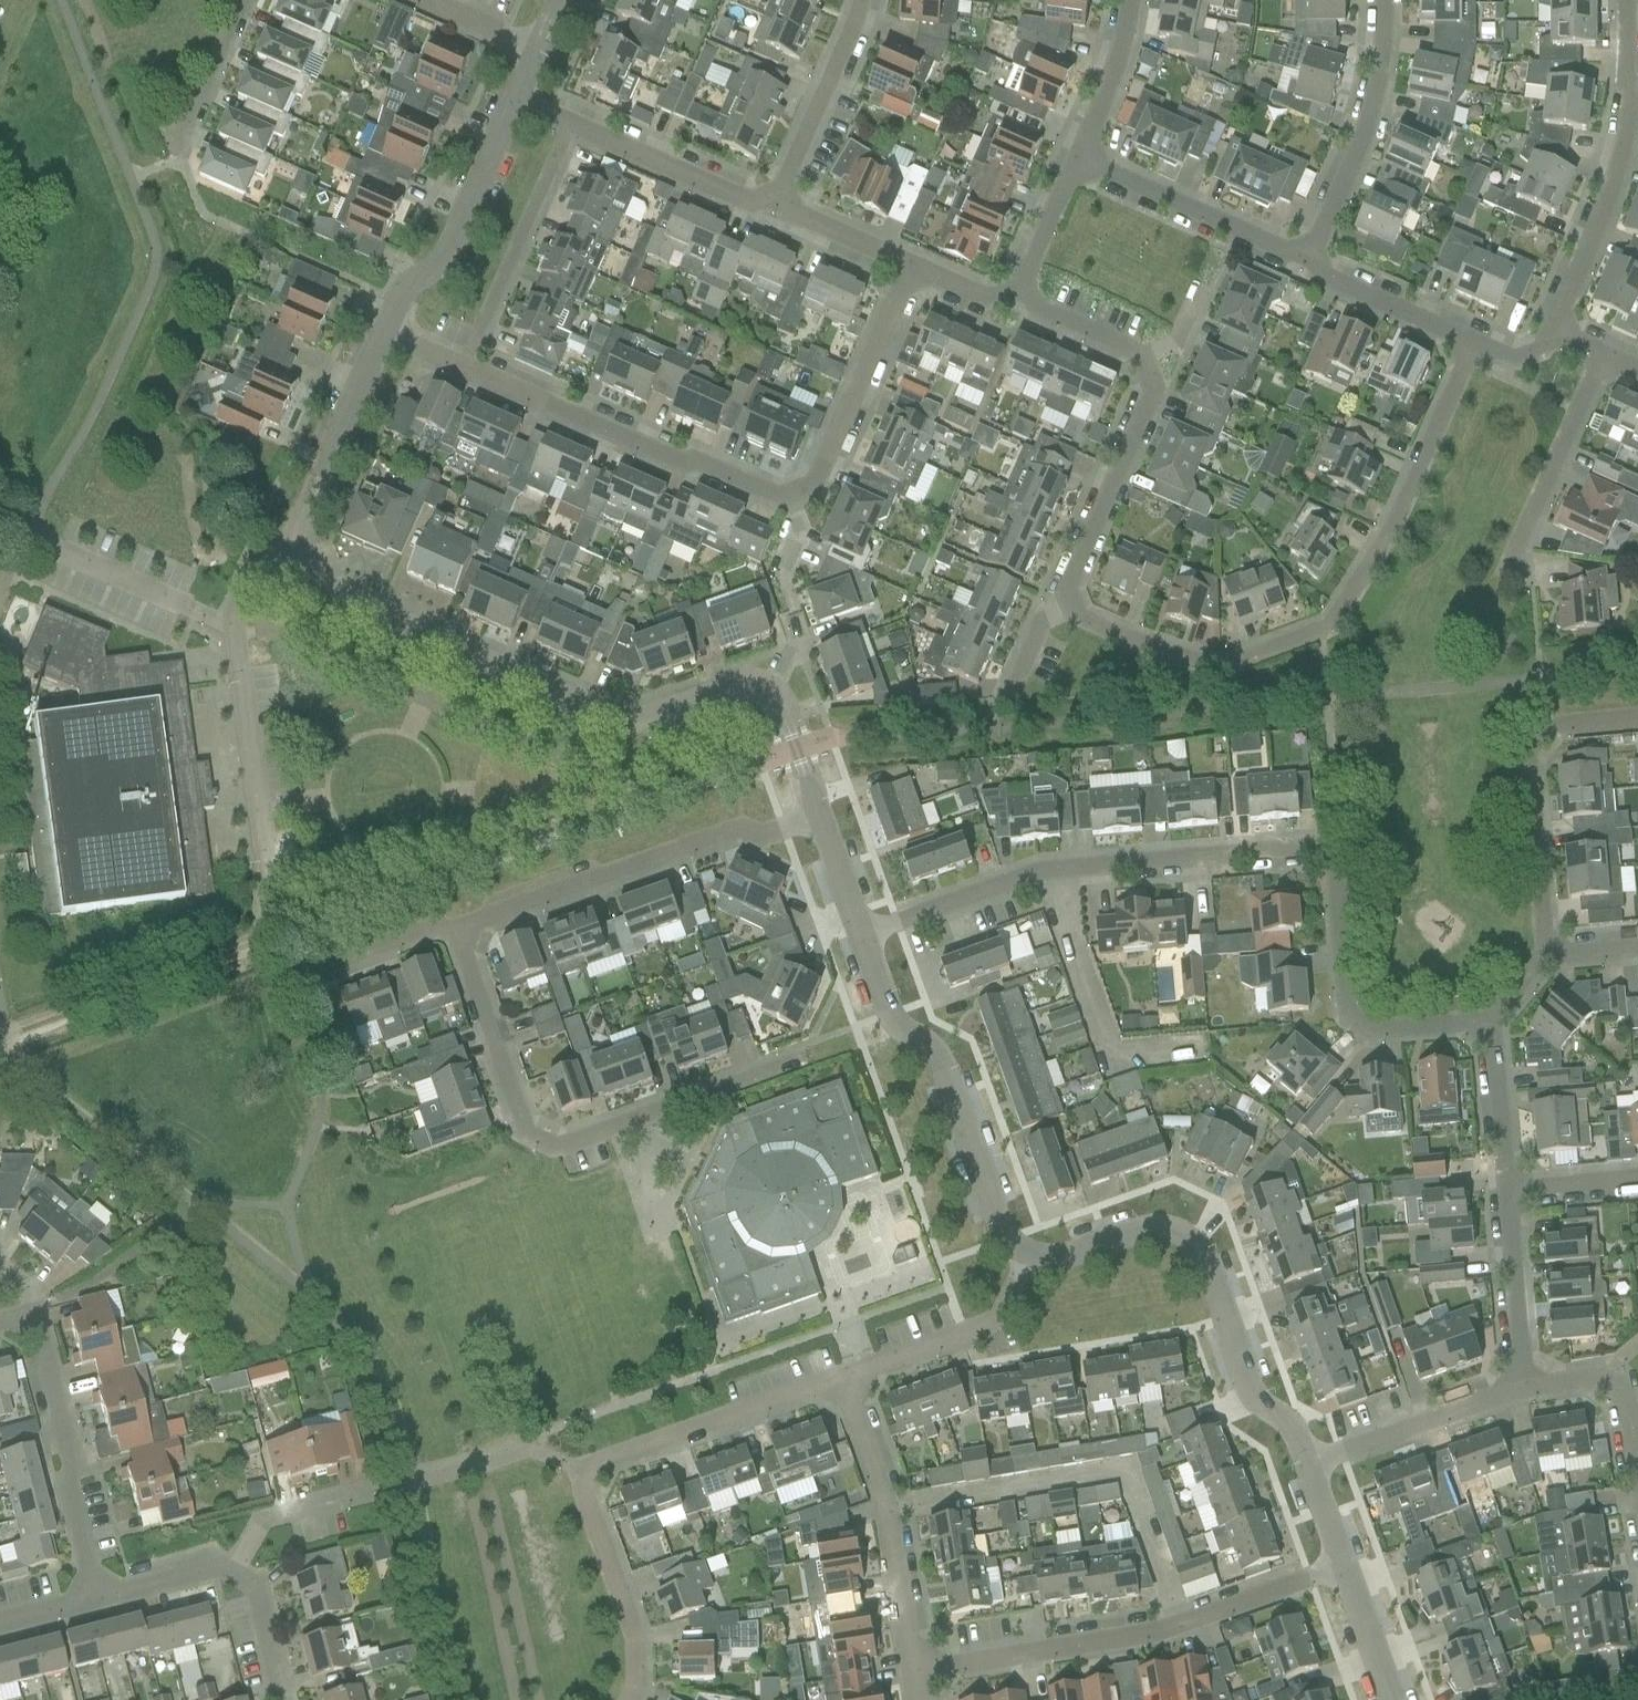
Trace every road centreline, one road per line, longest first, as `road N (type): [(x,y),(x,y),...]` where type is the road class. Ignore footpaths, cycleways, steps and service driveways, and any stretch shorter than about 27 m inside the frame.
road 1 (residential): [(1498,1027),(1372,1018),(1346,977),(1339,877),(1331,860),(1311,850),(1042,873),(861,937)]
road 2 (residential): [(302,560),(328,592),(614,719),(637,719),(737,685),(758,687),(784,710),(813,807)]
road 3 (residential): [(463,369),(767,493),(789,494),(822,474),(909,267)]
road 4 (residential): [(895,1030),(567,1147),(549,1146),(531,1139),(520,1121),(459,929)]
road 5 (residential): [(1062,606),(1218,670),(1321,631),(1380,557),(1475,345)]
road 6 (residential): [(845,1376),(601,1461),(590,1478),(586,1502),(633,1634),(635,1682),(627,1699)]
road 7 (residential): [(914,1672),(1155,1634),(1347,1570)]
road 8 (residential): [(1300,1466),(1198,1244),(1177,1230),(1151,1229),(1056,1258),(1030,1254)]
road 9 (residential): [(269,899),(234,626),(258,576),(302,560)]
road 10 (residential): [(459,929),(813,807)]
road 11 (residential): [(1557,340),(1611,198),(1629,72),(1627,0)]
road 12 (residential): [(1637,718),(1547,729),(1530,750),(1543,959)]
road 13 (residential): [(914,1672),(876,1466),(845,1376)]
road 14 (residential): [(96,1599),(31,1319)]
road 15 (residential): [(283,1699),(253,1585),(220,1565),(96,1599)]
road 16 (residential): [(383,333),(409,287),(447,255),(515,97)]
road 17 (residential): [(1307,260),(1365,130),(1381,62),(1383,0)]
road 18 (residential): [(1030,1254),(990,1221),(941,1080),(926,1054),(895,1030)]
road 19 (residential): [(463,369),(573,125)]
road 20 (residential): [(1140,358),(1147,402),(1064,582),(1062,606)]
road 21 (residential): [(1531,588),(1512,569),(1598,357)]
road 22 (residential): [(1074,162),(1307,260)]
road 23 (residential): [(302,560),(299,525),(383,333)]
road 24 (residential): [(1300,1466),(1525,1392)]
road 25 (residential): [(1030,1254),(1003,1305),(966,1332),(845,1376)]
road 26 (residential): [(774,206),(853,0)]
road 27 (residential): [(200,612),(0,526)]
road 28 (residential): [(774,206),(573,125)]
road 29 (residential): [(1525,1392),(1510,1192)]
road 30 (residential): [(187,176),(179,157),(191,148),(194,123),(250,0)]
road 31 (residential): [(1307,260),(1326,279),(1475,345)]
road 32 (residential): [(1128,0),(1117,68),(1074,162)]
road 33 (residential): [(1637,1459),(1629,1405),(1614,1387),(1589,1380),(1525,1392)]
road 34 (residential): [(1510,1192),(1498,1027)]
road 35 (residential): [(909,267),(774,206)]
road 36 (residential): [(1019,289),(1140,358)]
road 37 (residential): [(861,937),(813,807)]
road 38 (residential): [(1074,162),(1019,289)]
road 39 (residential): [(1393,1699),(1347,1570)]
road 40 (residential): [(1510,1192),(1637,1179)]
road 41 (residential): [(535,47),(417,0)]
road 42 (residential): [(343,962),(459,929)]

